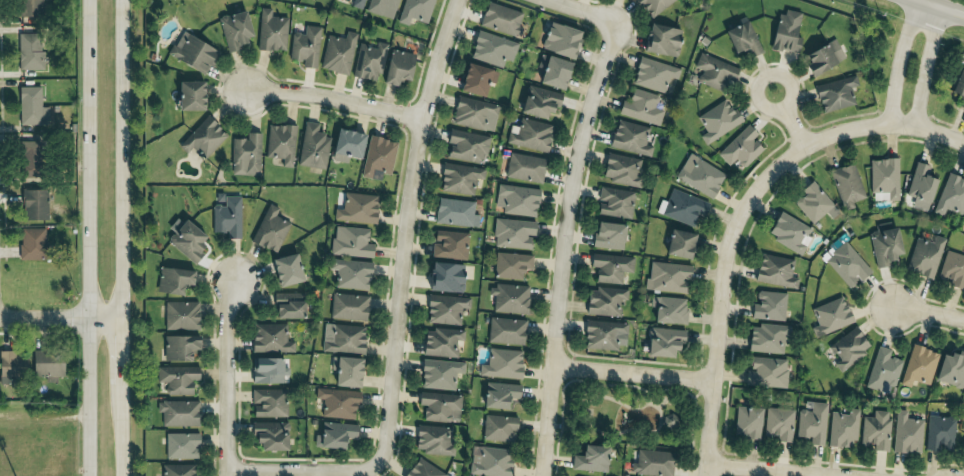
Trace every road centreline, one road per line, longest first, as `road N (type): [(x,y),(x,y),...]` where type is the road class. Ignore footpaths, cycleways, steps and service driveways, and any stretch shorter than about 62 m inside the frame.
road 1 (tertiary): [(86,0),(87,475)]
road 2 (tertiary): [(121,475),(121,0)]
road 3 (residential): [(375,465),(385,436),(418,117),(456,0)]
road 4 (residential): [(608,29),(561,235),(542,475)]
road 5 (residential): [(806,147),(759,184),(722,255),(707,475)]
road 6 (residential): [(232,284),(225,475)]
road 7 (residential): [(418,117),(246,89)]
road 8 (residential): [(552,367),(714,380)]
road 9 (residential): [(806,147),(890,125),(963,143)]
road 10 (residential): [(225,475),(349,475),(375,465)]
road 11 (residential): [(916,0),(890,125)]
road 12 (residential): [(917,128),(940,7)]
road 13 (residential): [(0,318),(121,319)]

